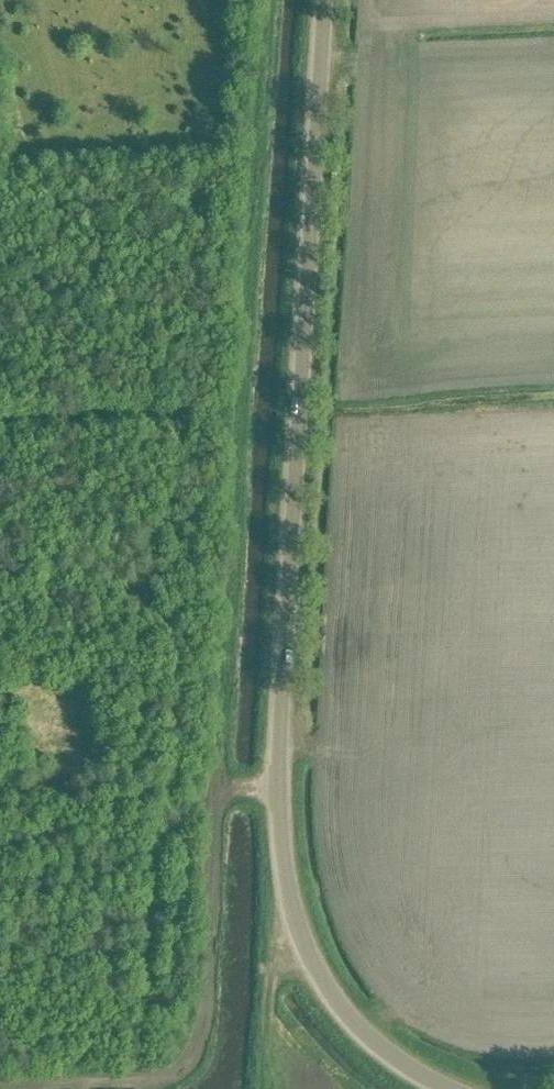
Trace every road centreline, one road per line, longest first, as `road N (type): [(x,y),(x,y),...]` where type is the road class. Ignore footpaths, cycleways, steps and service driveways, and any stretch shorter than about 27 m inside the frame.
road 1 (unclassified): [(450,1088),(380,1049),(337,1003),(297,928),(280,844),(276,756),(323,0)]

